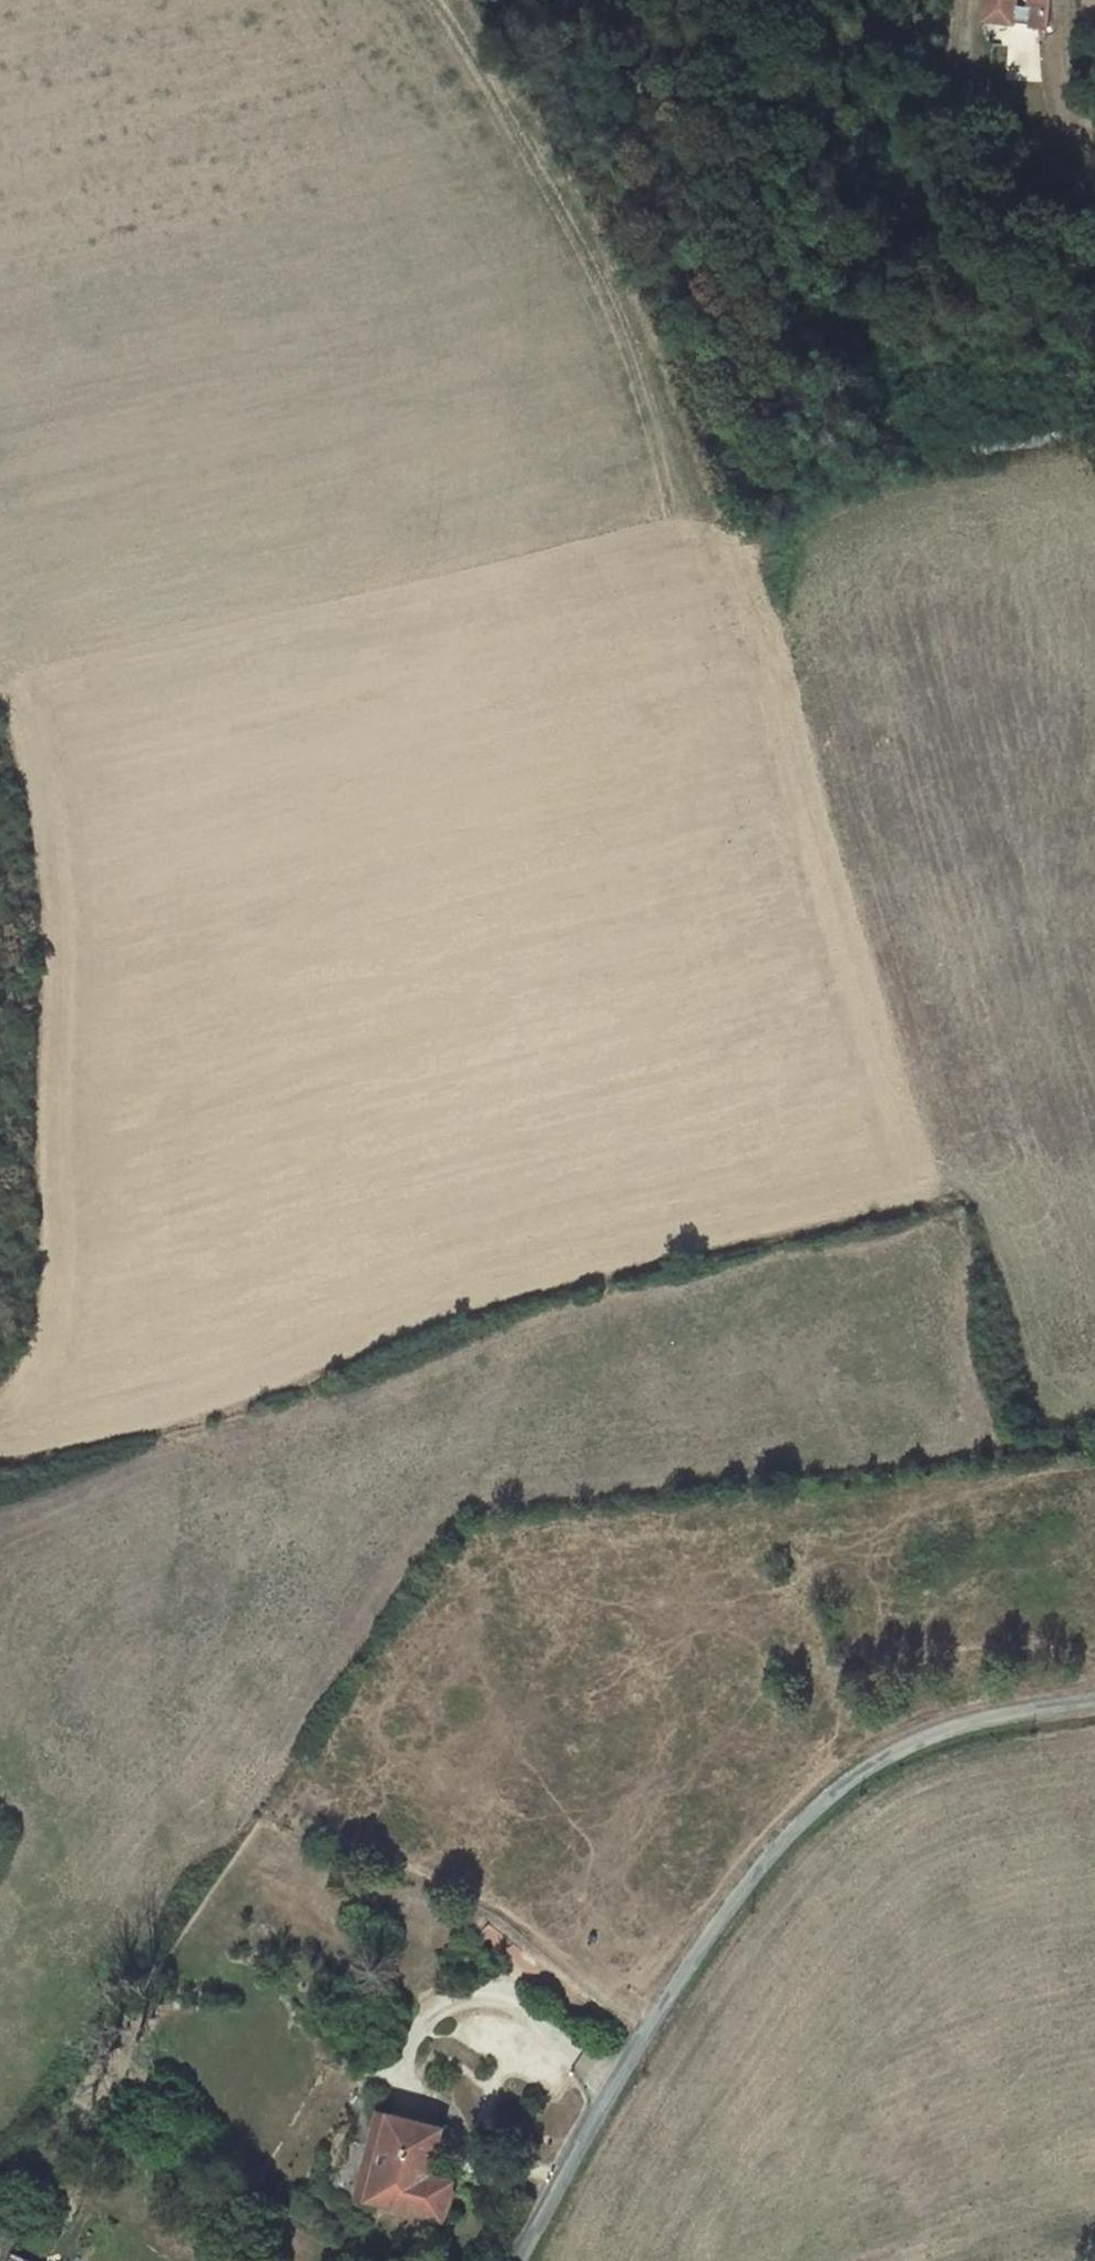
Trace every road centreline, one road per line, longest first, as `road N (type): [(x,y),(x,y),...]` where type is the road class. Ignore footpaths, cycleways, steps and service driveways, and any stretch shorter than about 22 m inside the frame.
road 1 (unclassified): [(514,2260),(659,2019),(761,1868),(838,1790),(930,1743),(1094,1708)]

